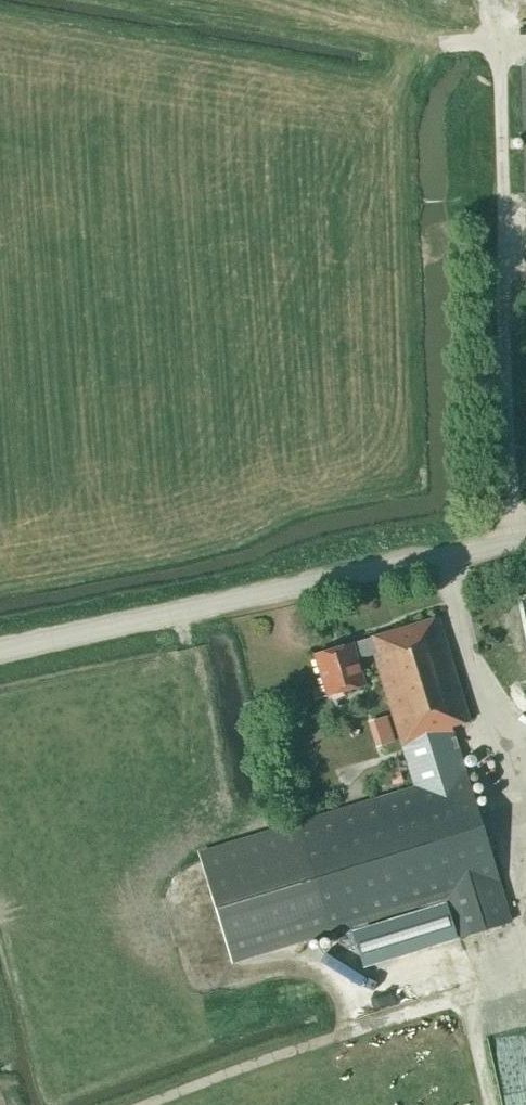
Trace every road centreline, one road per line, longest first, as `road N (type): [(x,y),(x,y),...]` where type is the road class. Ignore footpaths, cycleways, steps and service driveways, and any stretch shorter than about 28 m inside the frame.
road 1 (track): [(513,542),(495,0)]
road 2 (tertiary): [(0,651),(525,540)]

